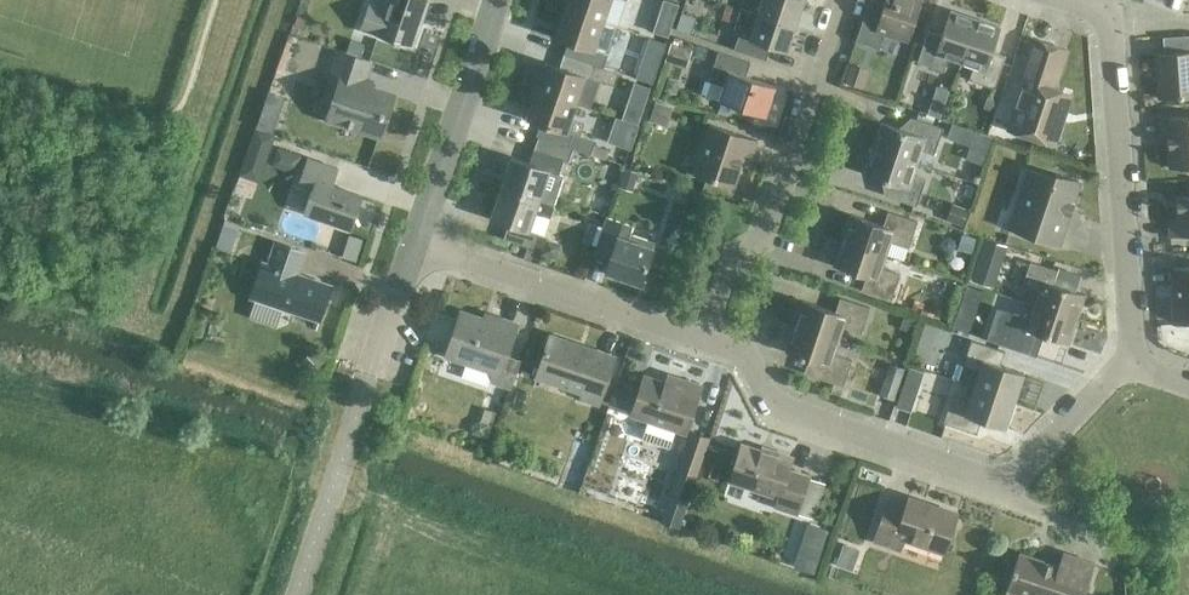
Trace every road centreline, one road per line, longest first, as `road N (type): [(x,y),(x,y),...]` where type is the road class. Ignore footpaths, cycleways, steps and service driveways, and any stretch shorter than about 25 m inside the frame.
road 1 (residential): [(1135,362),(1010,489),(781,412),(751,356),(710,339)]
road 2 (residential): [(858,0),(779,224),(739,261),(710,339)]
road 3 (residential): [(1110,20),(1135,362)]
road 4 (residential): [(710,339),(422,249)]
road 5 (residential): [(422,249),(503,0)]
road 6 (residential): [(377,377),(422,249)]

